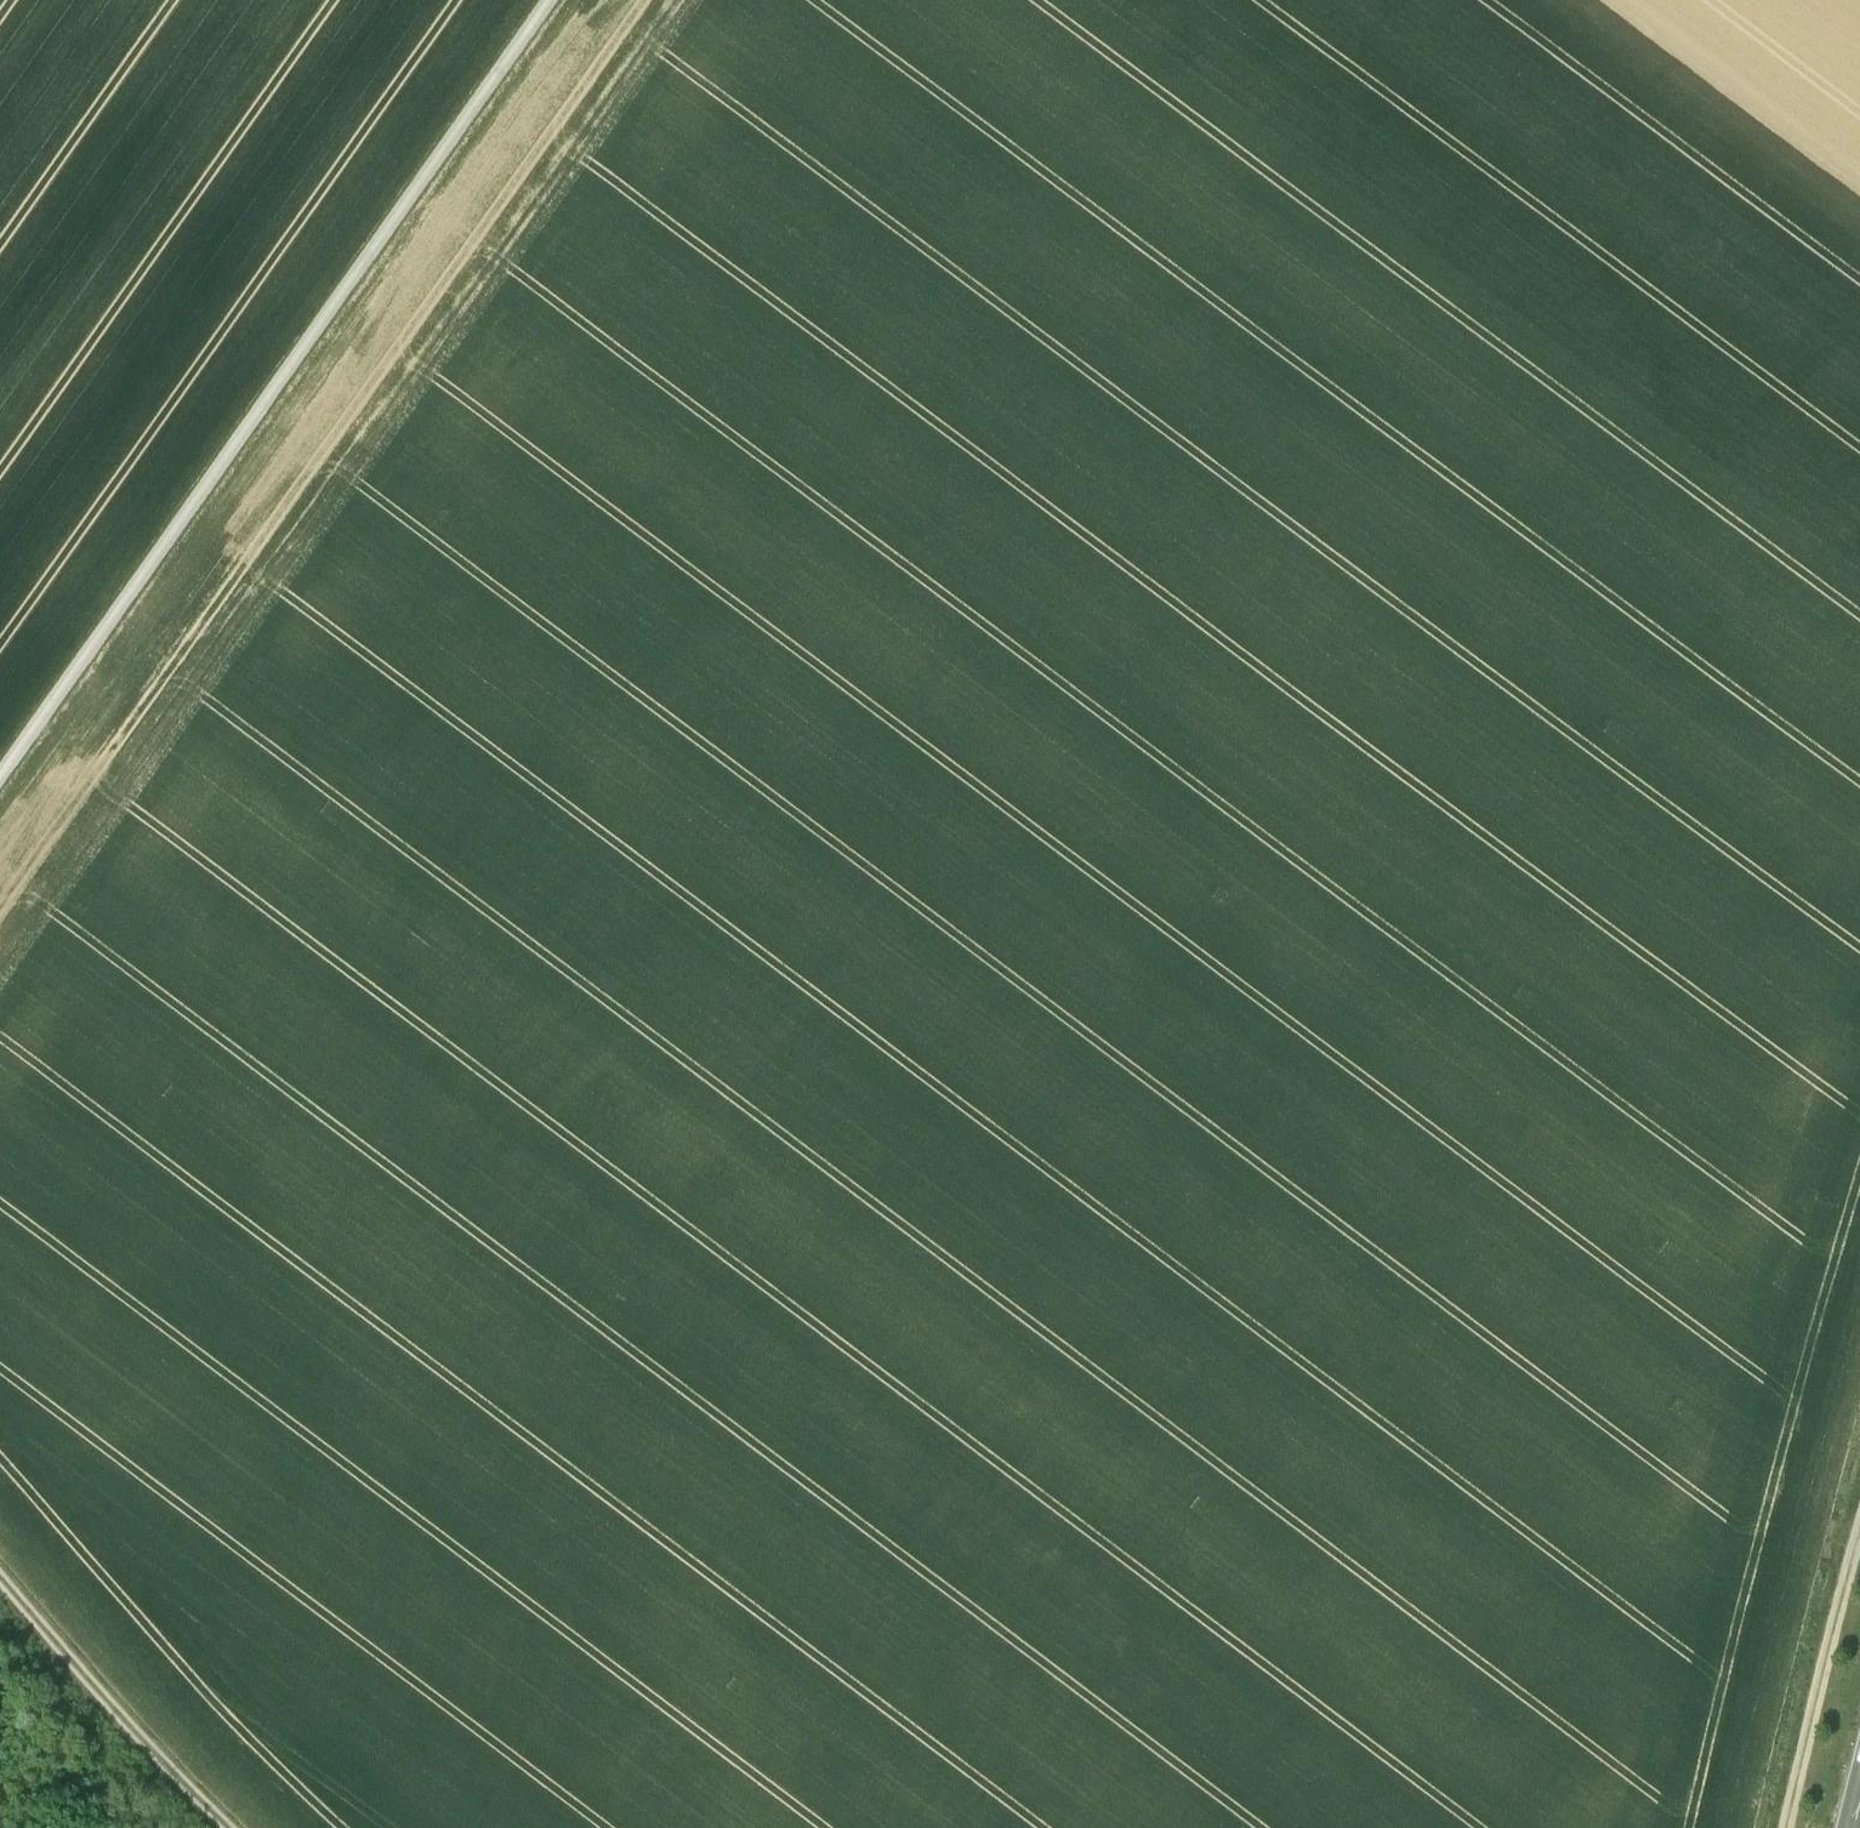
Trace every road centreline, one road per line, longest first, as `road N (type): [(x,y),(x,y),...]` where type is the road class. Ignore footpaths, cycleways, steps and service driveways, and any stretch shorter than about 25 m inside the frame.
road 1 (track): [(0,786),(556,0)]
road 2 (track): [(225,1827),(0,1581)]
road 3 (track): [(1781,1827),(1859,1529)]

